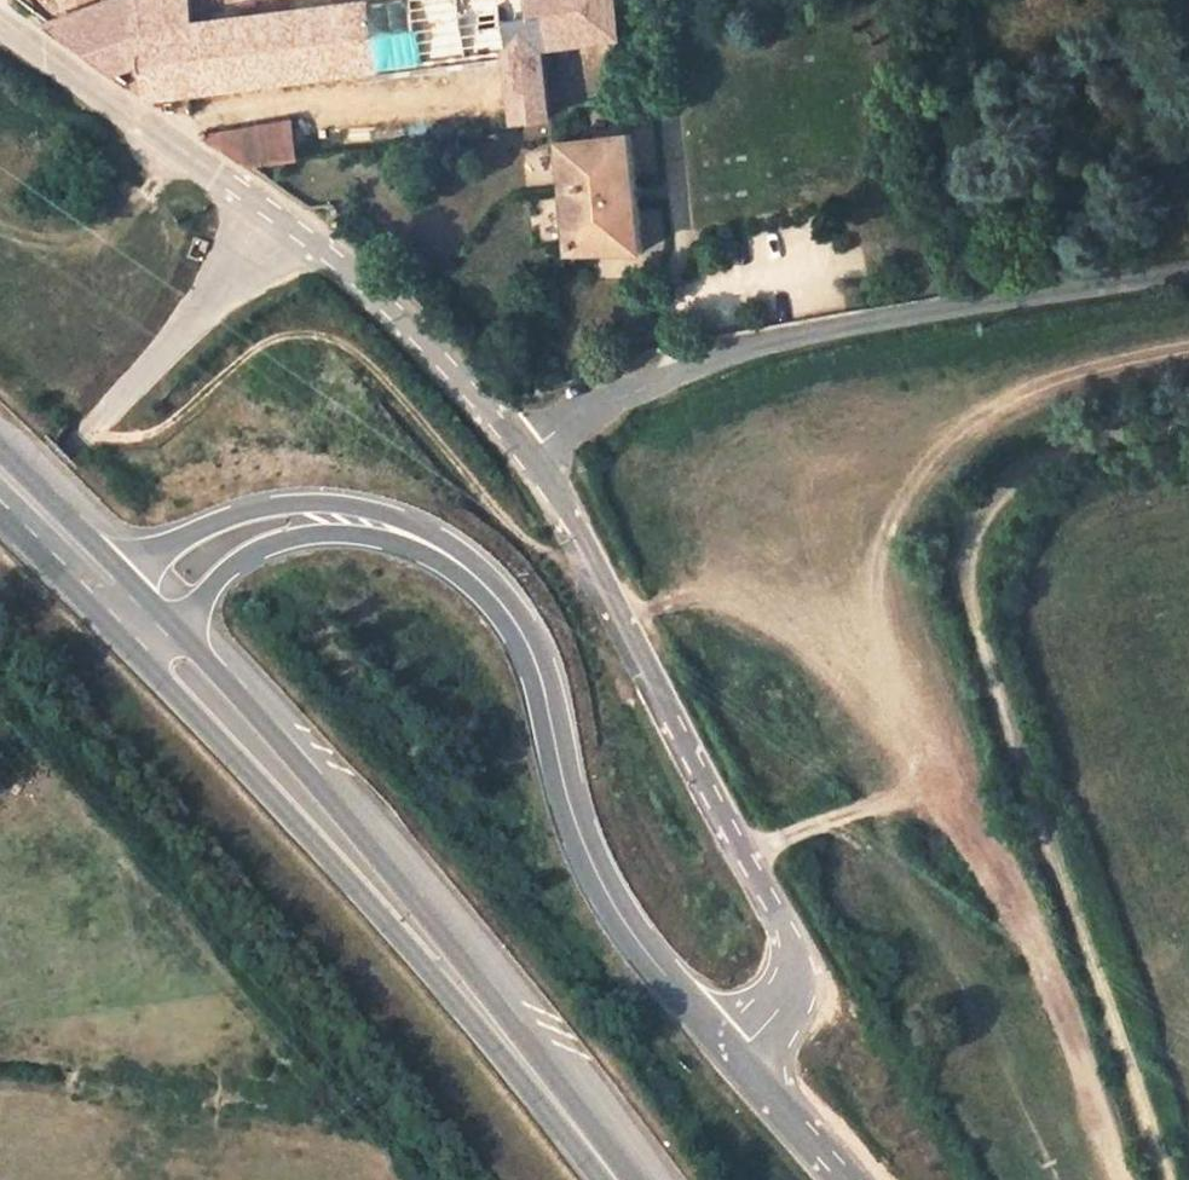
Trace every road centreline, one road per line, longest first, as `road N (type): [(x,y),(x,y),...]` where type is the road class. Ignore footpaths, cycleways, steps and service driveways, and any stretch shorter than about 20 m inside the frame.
road 1 (residential): [(1188,277),(811,334),(730,355),(567,424),(522,453)]
road 2 (residential): [(727,1046),(783,989),(790,964),(777,917),(597,575),(522,453)]
road 3 (primary): [(140,641),(512,1031)]
road 4 (primary): [(512,1031),(410,878),(183,619)]
road 5 (tertiary): [(727,1046),(602,880),(577,816),(539,665),(494,590)]
road 6 (unclassified): [(0,526),(287,224)]
road 7 (tertiary): [(494,590),(449,543),(402,517),(330,502),(271,504),(208,524),(133,567)]
road 8 (tertiary): [(183,619),(226,570),(280,540),(338,532),(405,544),(494,590)]
road 9 (unclassified): [(287,224),(0,21)]
road 10 (unclassified): [(522,453),(428,343),(287,224)]
road 11 (primary): [(636,1179),(512,1031)]
road 12 (primary): [(133,567),(0,437)]
road 13 (tertiary): [(842,1179),(727,1046)]
road 14 (primary): [(0,500),(108,606)]

